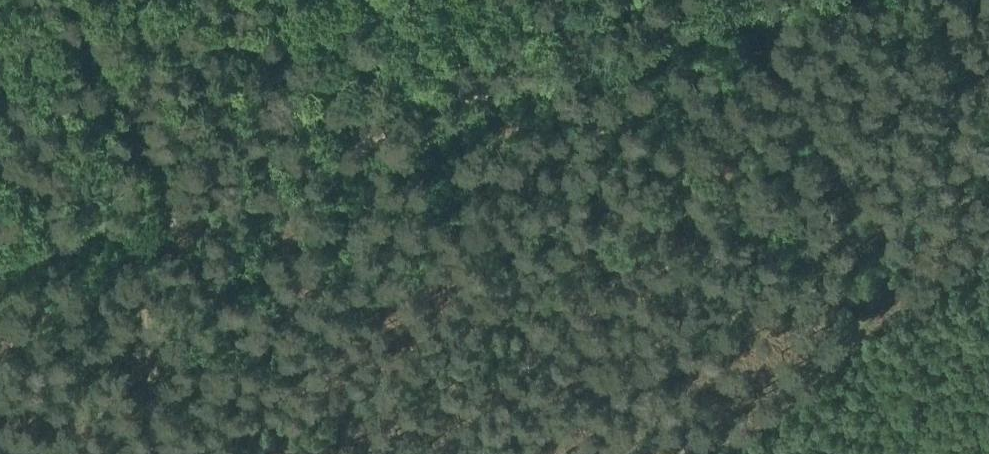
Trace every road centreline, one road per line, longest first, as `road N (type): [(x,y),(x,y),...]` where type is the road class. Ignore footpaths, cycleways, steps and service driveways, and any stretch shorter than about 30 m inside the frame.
road 1 (track): [(0,226),(200,204),(565,51),(741,0)]
road 2 (track): [(761,0),(889,268),(873,309),(724,424),(656,453)]
road 3 (track): [(168,453),(139,212)]

